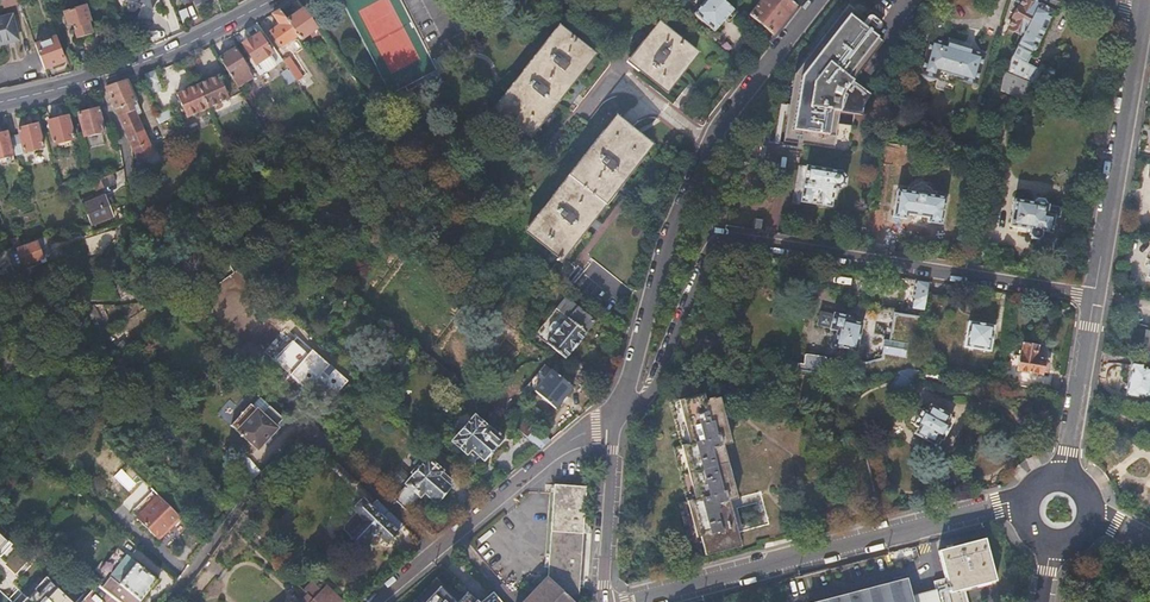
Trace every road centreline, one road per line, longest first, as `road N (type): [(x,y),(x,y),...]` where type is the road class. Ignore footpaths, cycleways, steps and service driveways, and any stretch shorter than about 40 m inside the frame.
road 1 (residential): [(630,402),(645,401),(658,380),(712,253),(725,240),(1094,298)]
road 2 (residential): [(630,402),(652,307),(706,154),(819,0)]
road 3 (residential): [(1027,505),(635,601)]
road 4 (residential): [(1094,298),(1143,14)]
road 5 (residential): [(95,79),(129,169),(137,230),(107,256),(120,291)]
road 6 (residential): [(623,418),(574,441),(437,547)]
road 7 (residential): [(313,437),(264,473),(171,601)]
road 8 (primary): [(272,0),(95,79)]
road 9 (residential): [(608,601),(613,450),(623,418)]
road 10 (residential): [(1064,479),(1094,298)]
road 11 (residential): [(313,437),(437,547)]

